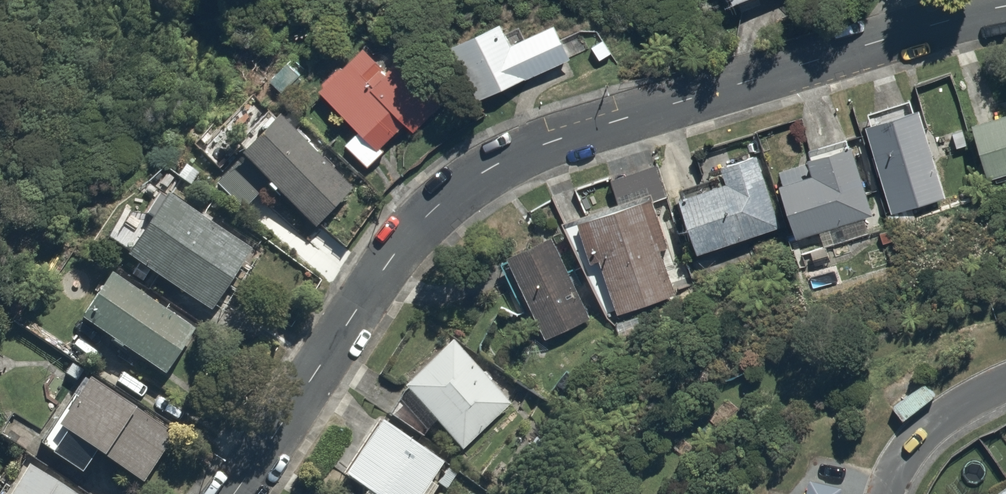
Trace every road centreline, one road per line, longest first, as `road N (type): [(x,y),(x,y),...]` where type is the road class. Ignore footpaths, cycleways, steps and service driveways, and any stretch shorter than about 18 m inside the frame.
road 1 (residential): [(233,493),(413,231),(491,166),(552,141),(1005,6)]
road 2 (residential): [(1005,383),(926,429),(886,493)]

